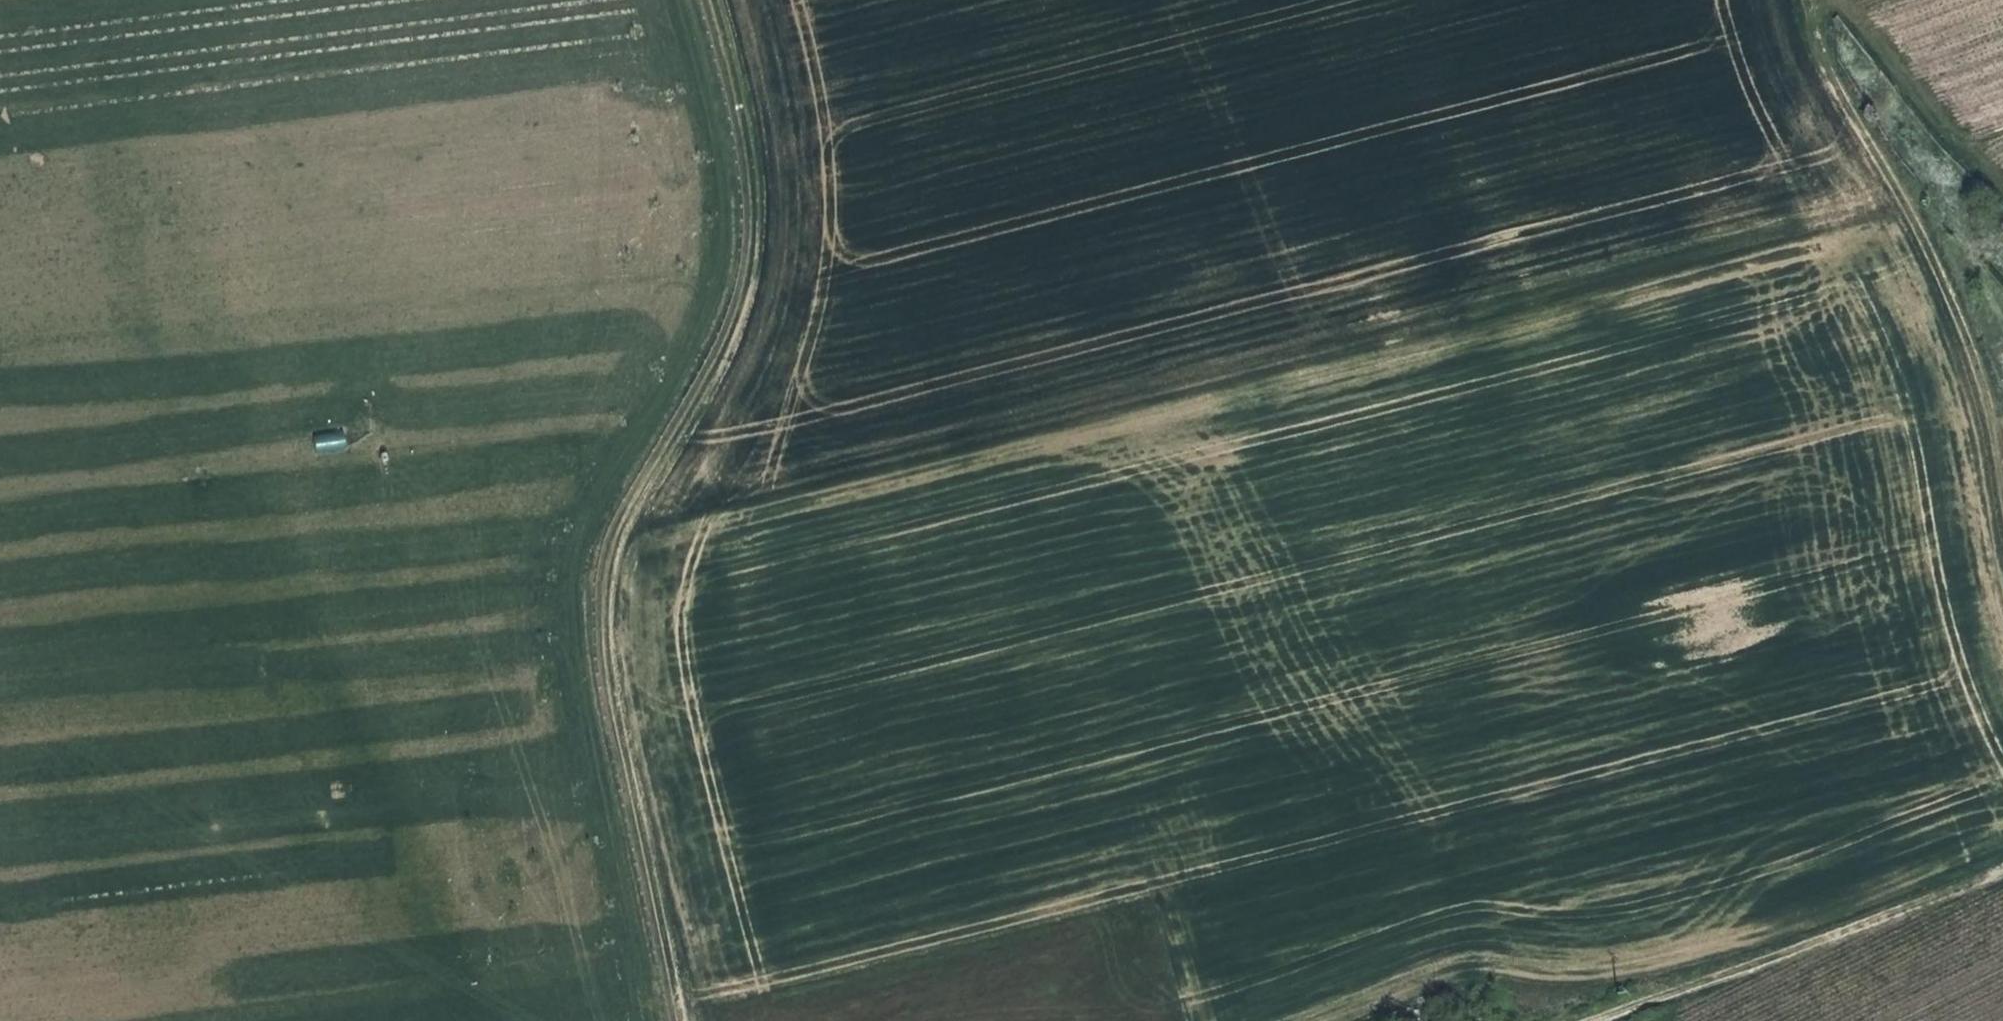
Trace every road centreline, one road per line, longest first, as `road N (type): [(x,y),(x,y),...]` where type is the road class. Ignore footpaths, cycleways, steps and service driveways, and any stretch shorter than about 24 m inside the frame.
road 1 (track): [(684,1020),(665,902),(612,684),(607,624),(612,549),(739,306),(750,200),(745,124),(715,0)]
road 2 (track): [(1808,0),(1855,119),(1965,333),(2002,491)]
road 3 (track): [(1591,1020),(2002,869)]

